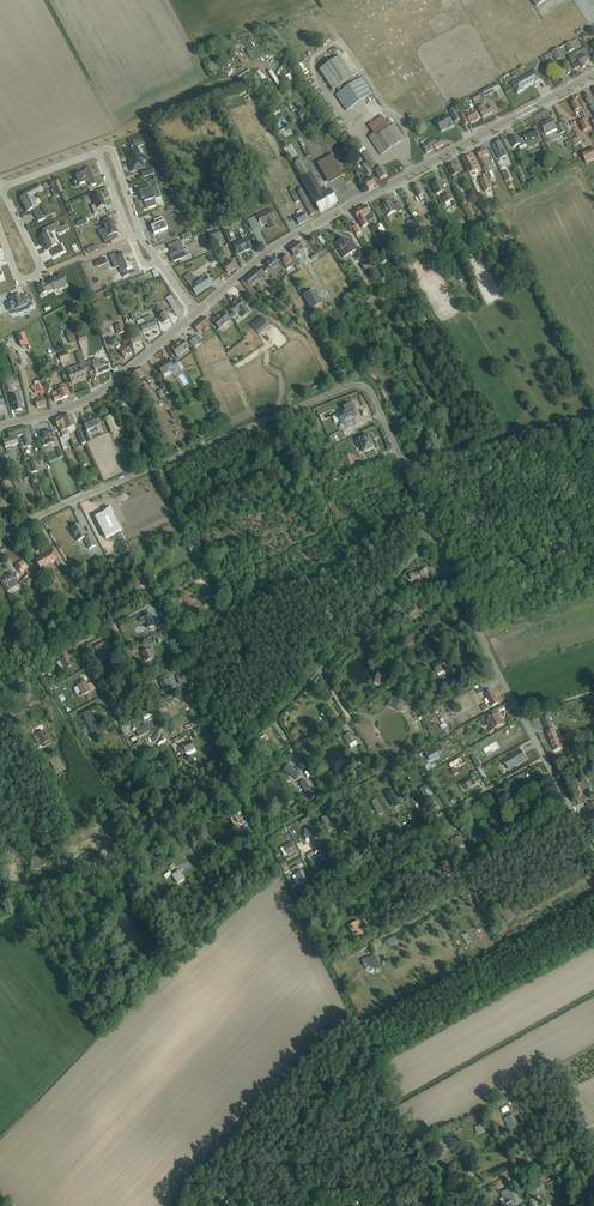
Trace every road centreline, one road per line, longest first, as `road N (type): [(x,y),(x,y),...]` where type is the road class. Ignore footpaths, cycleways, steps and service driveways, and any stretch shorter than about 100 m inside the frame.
road 1 (tertiary): [(198,312),(286,239),(593,73)]
road 2 (unclassified): [(36,518),(355,384),(370,390),(405,462)]
road 3 (residential): [(224,917),(180,824),(31,934),(19,913),(0,923)]
road 4 (residential): [(544,758),(317,886),(303,858)]
road 5 (residential): [(593,940),(404,1044),(366,1050)]
road 6 (residential): [(544,758),(434,538)]
road 7 (track): [(0,176),(112,135),(220,78)]
road 8 (tertiary): [(0,427),(80,406),(198,312)]
road 9 (residential): [(366,1050),(216,1205)]
road 10 (residential): [(405,462),(593,419)]
road 11 (residential): [(366,1050),(415,1164),(375,1205)]
road 12 (residential): [(574,815),(463,876),(467,886),(432,911)]
road 13 (residential): [(0,187),(42,273),(17,276),(0,226)]
road 14 (residential): [(434,538),(319,667)]
road 15 (residential): [(472,1189),(593,1123)]
road 16 (residential): [(114,624),(170,744)]
road 17 (residential): [(36,518),(102,630)]

